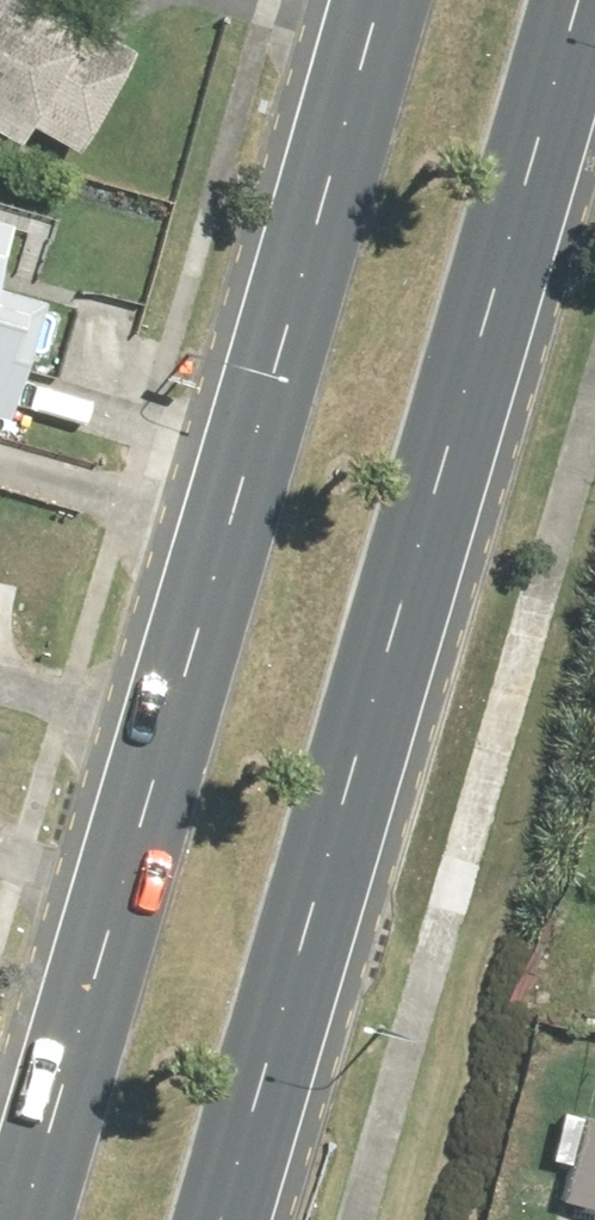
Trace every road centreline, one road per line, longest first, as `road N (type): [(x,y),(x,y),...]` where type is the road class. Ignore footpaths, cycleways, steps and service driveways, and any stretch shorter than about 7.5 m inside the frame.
road 1 (primary): [(559,0),(209,1219)]
road 2 (primary): [(0,1216),(343,0)]

